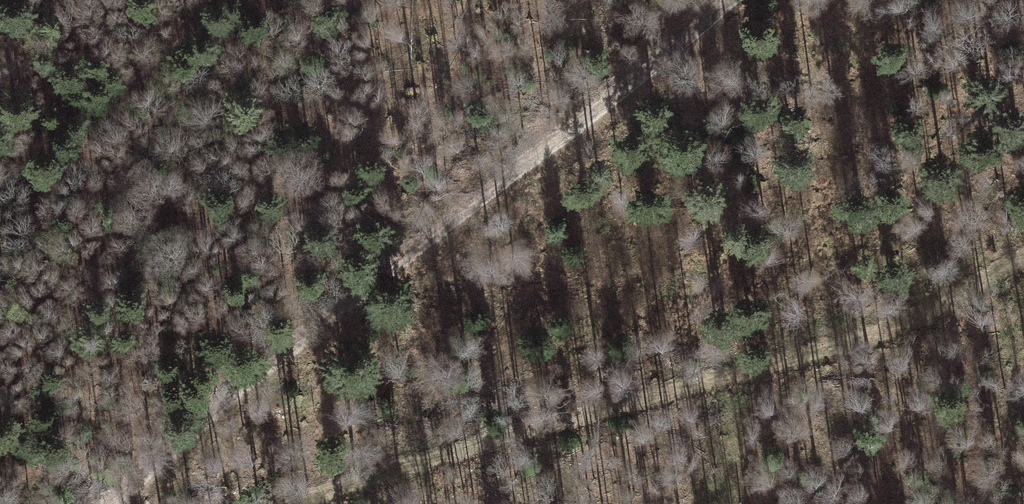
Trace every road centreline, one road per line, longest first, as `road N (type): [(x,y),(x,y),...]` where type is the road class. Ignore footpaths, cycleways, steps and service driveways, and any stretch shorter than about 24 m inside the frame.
road 1 (track): [(713,0),(315,323),(134,503)]
road 2 (track): [(329,503),(938,321),(1023,275)]

